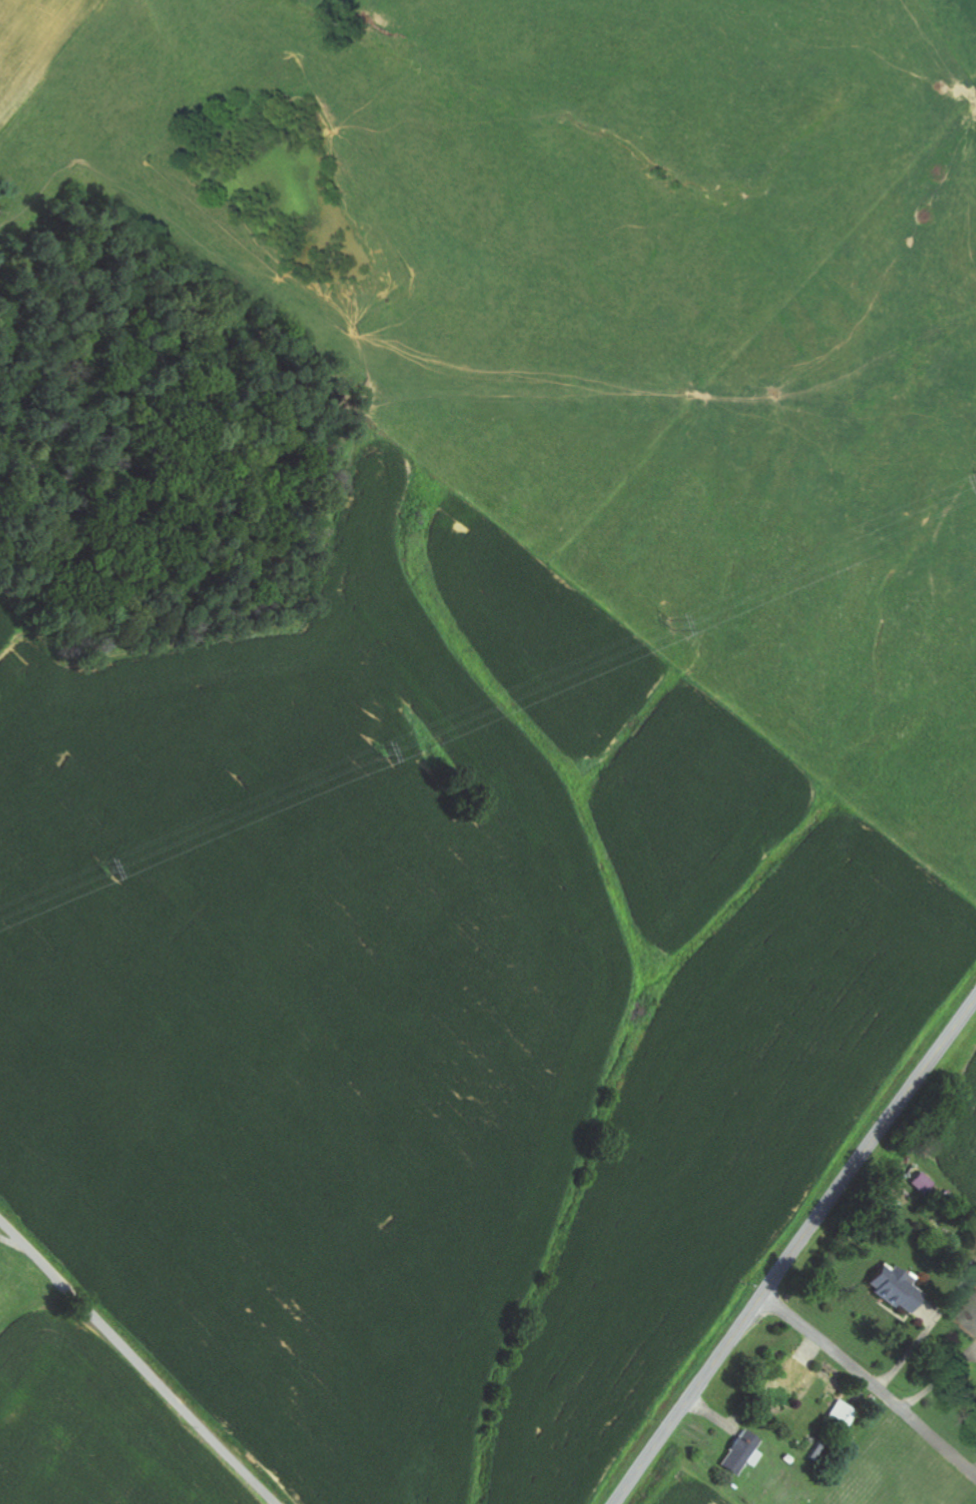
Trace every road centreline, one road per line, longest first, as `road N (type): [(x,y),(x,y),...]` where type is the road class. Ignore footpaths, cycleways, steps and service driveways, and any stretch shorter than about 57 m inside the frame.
road 1 (secondary): [(615,1503),(975,994)]
road 2 (residential): [(274,1503),(0,1223)]
road 3 (residential): [(762,1295),(975,1477)]

